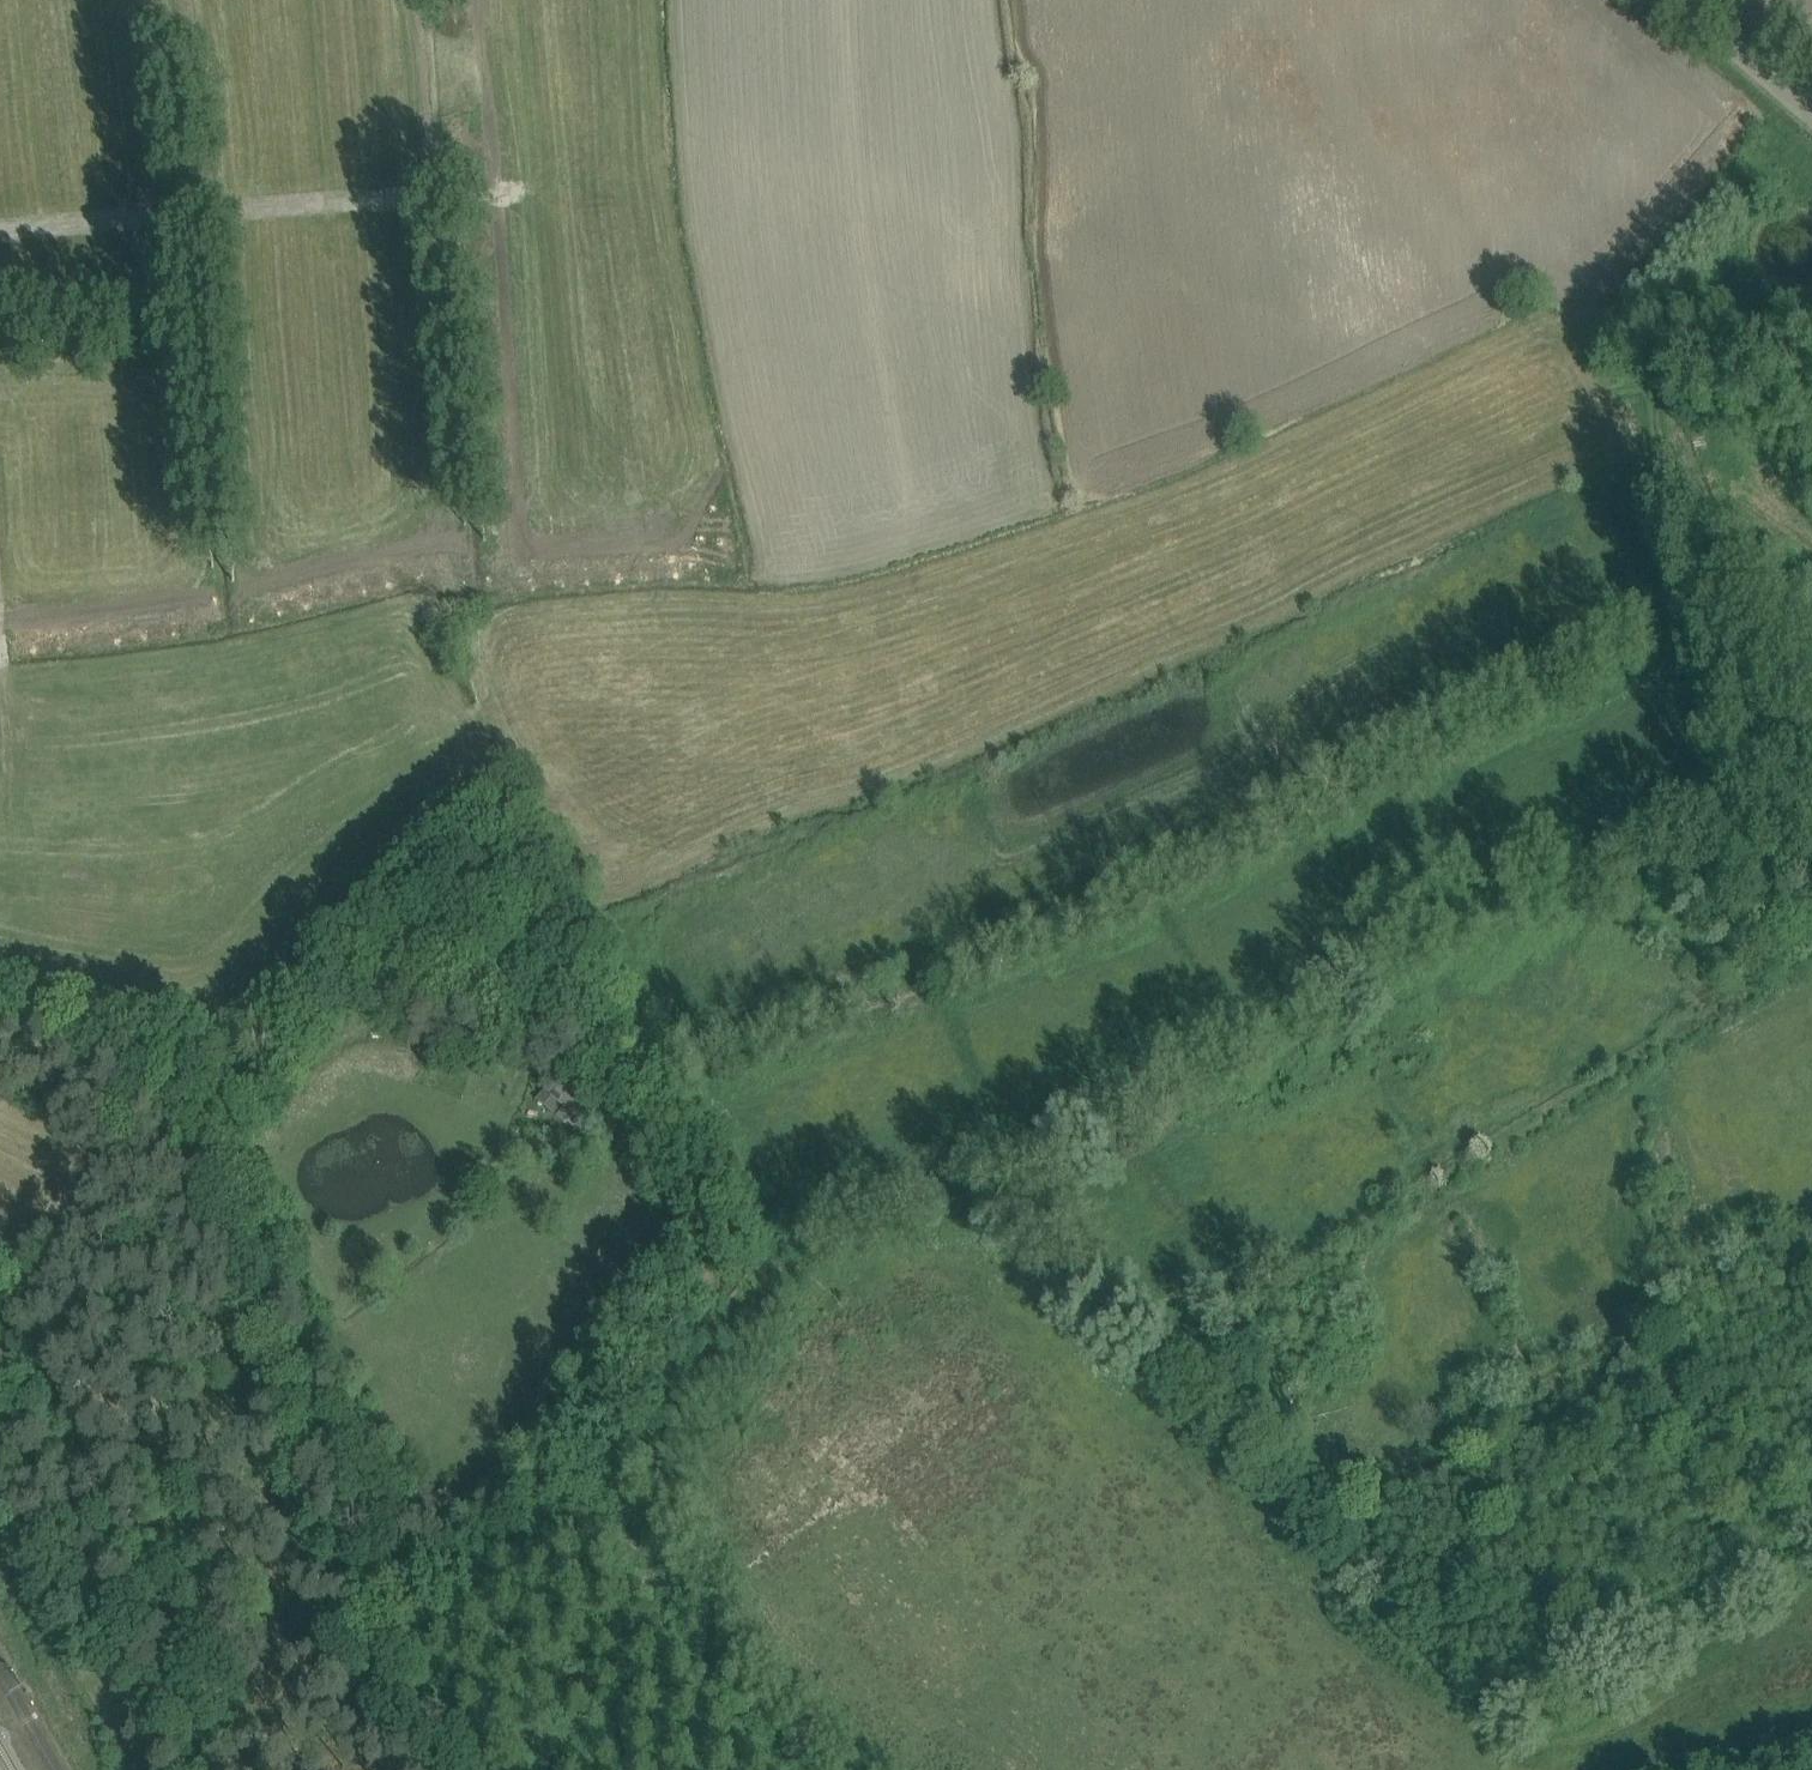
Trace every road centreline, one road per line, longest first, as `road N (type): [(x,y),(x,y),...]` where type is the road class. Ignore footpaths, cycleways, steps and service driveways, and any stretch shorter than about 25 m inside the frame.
road 1 (unclassified): [(1811,116),(1680,0)]

